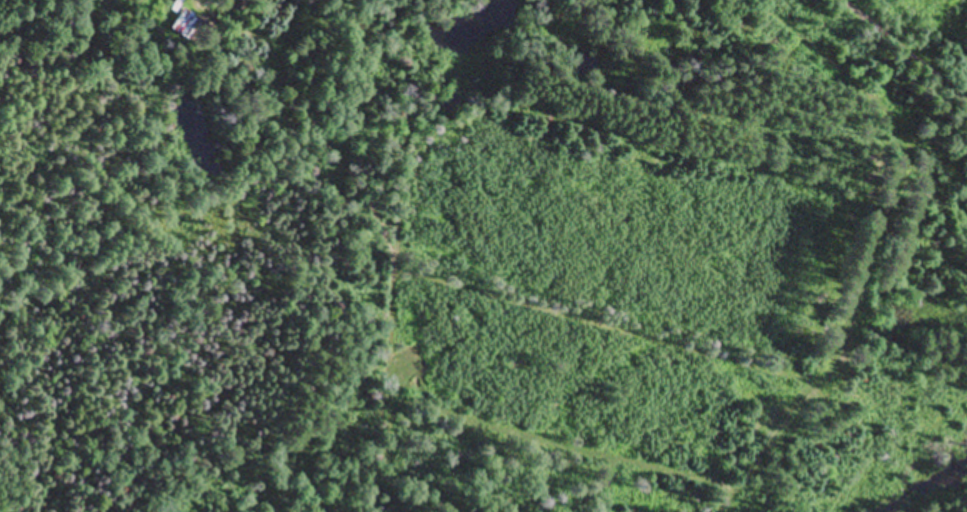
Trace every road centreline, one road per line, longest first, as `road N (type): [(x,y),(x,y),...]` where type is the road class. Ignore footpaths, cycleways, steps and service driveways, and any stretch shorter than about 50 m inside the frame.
road 1 (track): [(842,0),(966,100)]

